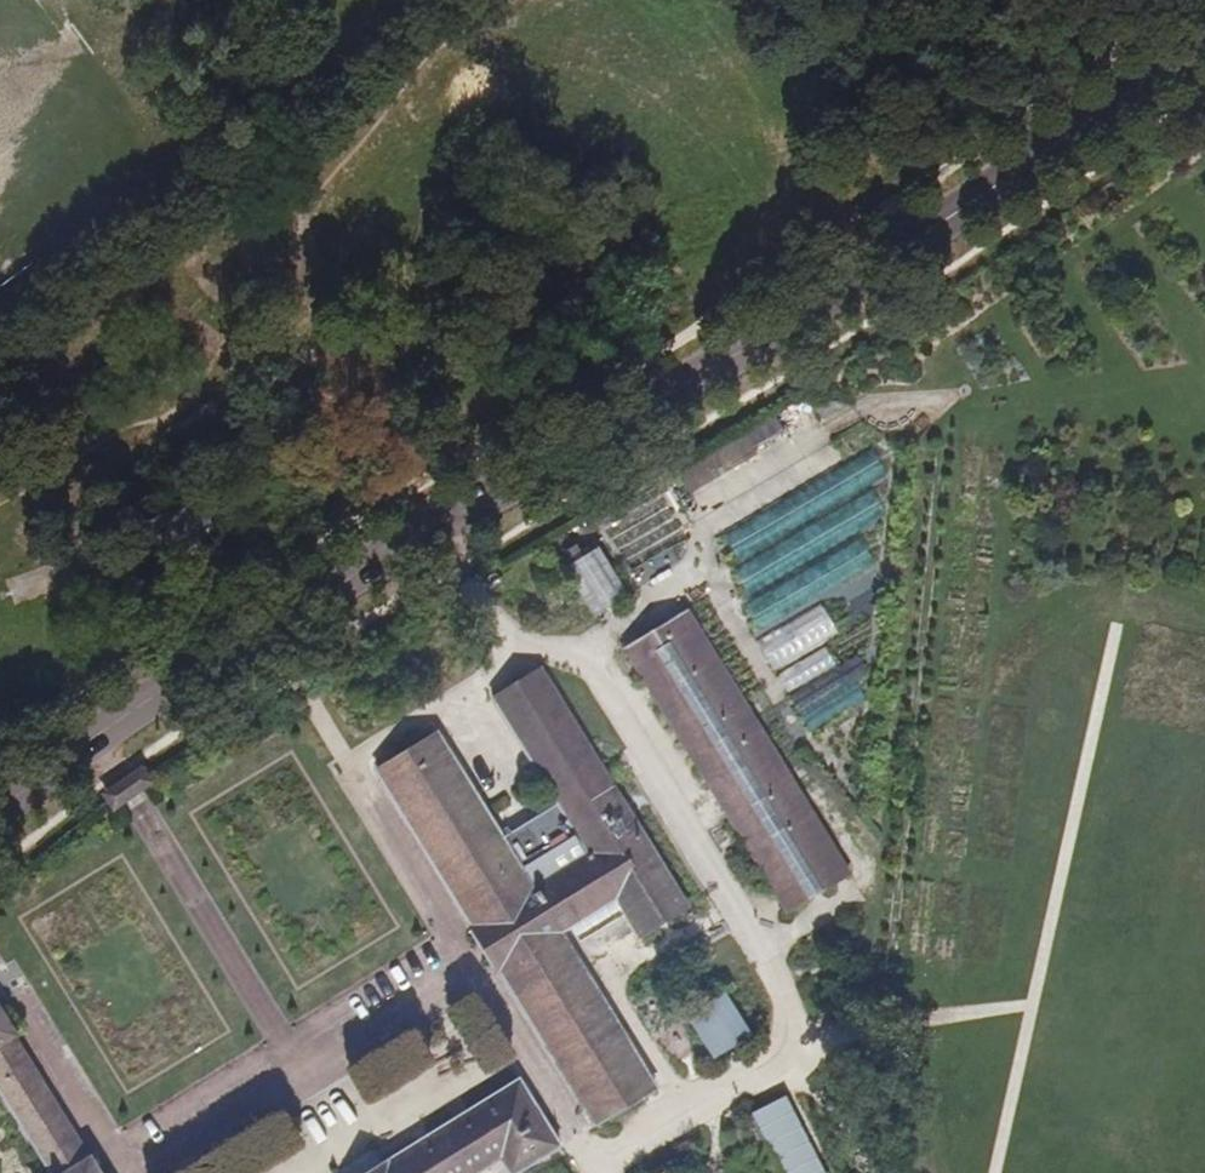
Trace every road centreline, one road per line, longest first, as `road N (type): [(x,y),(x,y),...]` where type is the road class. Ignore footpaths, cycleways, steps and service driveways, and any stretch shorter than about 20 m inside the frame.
road 1 (unclassified): [(1204,37),(773,333),(248,637),(95,736),(0,814)]

